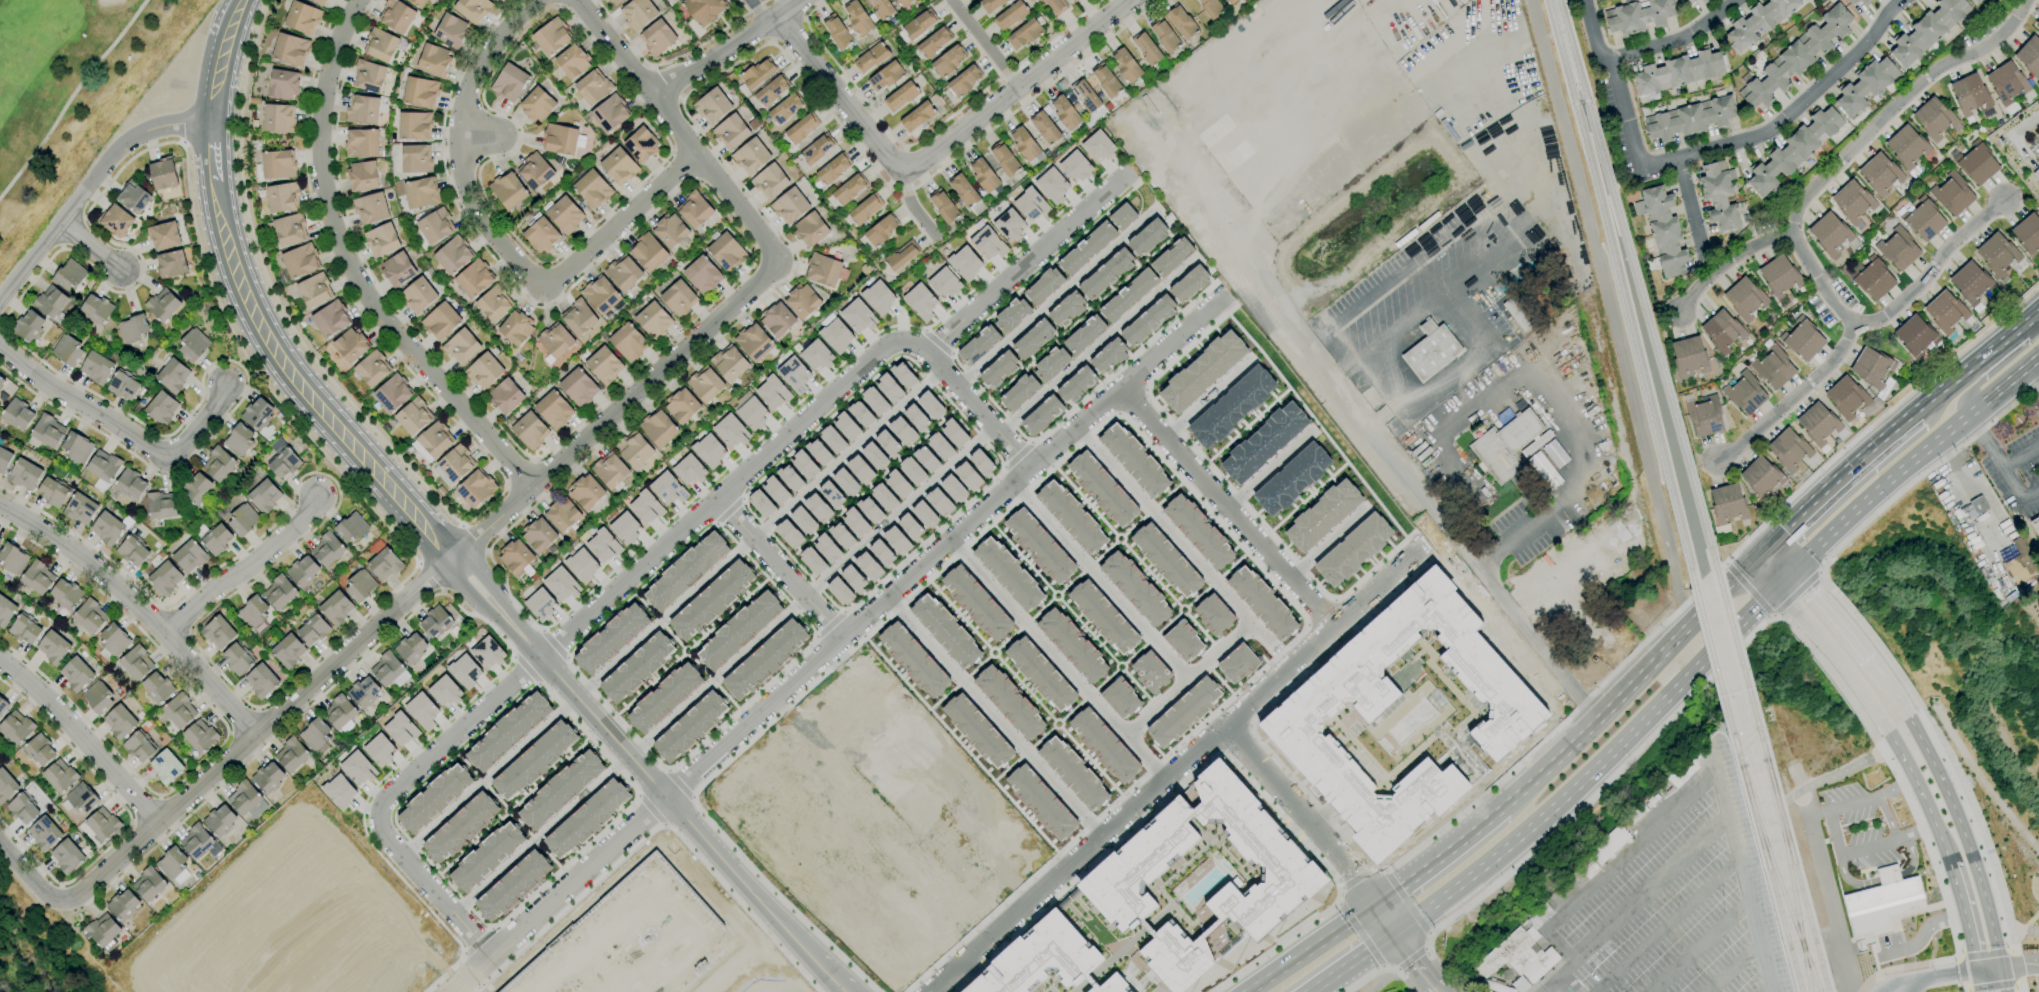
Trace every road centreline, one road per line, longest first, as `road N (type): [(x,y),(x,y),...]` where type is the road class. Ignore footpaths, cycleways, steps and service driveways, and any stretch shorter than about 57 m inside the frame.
road 1 (residential): [(448,991),(1222,296)]
road 2 (residential): [(379,819),(391,794),(450,739),(881,352),(894,345),(927,350),(1127,174)]
road 3 (residential): [(577,0),(782,264),(454,559)]
road 4 (residential): [(360,0),(330,67),(320,137),(340,244),(393,330),(534,488)]
road 5 (residential): [(927,991),(1333,624)]
road 6 (residential): [(536,0),(467,79),(459,135),(467,197),(488,234),(544,288),(695,154)]
road 7 (residential): [(454,559),(81,893),(60,900)]
road 8 (tertiary): [(497,607),(850,991)]
road 9 (primary): [(1393,934),(1543,817),(1775,588)]
road 10 (residential): [(781,16),(898,175),(1130,0)]
road 11 (tertiary): [(454,559),(272,341),(229,251),(215,182)]
road 12 (residential): [(1617,63),(1641,164),(1679,158),(1779,124),(1867,44),(1901,0)]
road 13 (primary): [(1749,564),(1502,808)]
road 14 (residential): [(256,735),(95,568),(0,506)]
road 15 (residential): [(1791,231),(1804,198),(1866,134),(1937,70),(1998,38),(2028,0)]
road 16 (residential): [(1098,837),(888,596)]
road 17 (residential): [(1122,387),(1333,624)]
road 18 (residential): [(1289,664),(1079,427)]
road 19 (residential): [(952,543),(1161,777)]
road 20 (residential): [(0,345),(171,456),(230,386)]
road 21 (residential): [(210,122),(158,126),(119,147),(0,300)]
road 22 (tertiary): [(2001,967),(1962,831),(1909,715)]
road 23 (residential): [(1017,484),(1187,679)]
road 24 (residential): [(1375,906),(1225,726)]
road 25 (primary): [(1796,566),(1968,415)]
road 26 (residential): [(158,823),(58,712),(0,661)]
road 27 (residential): [(164,634),(301,522),(317,497)]
road 28 (residential): [(1857,328),(1885,317),(2006,198)]
road 29 (primary): [(1916,410),(1771,542)]
road 30 (residential): [(1857,328),(1833,362),(1719,458)]
road 31 (residential): [(715,499),(841,638)]
road 32 (residential): [(652,93),(804,0)]
road 33 (residential): [(379,819),(384,836),(491,952)]
road 34 (primary): [(1502,808),(1375,906)]
road 35 (residential): [(927,350),(1029,467)]
road 36 (primary): [(1375,906),(1248,991)]
road 37 (residential): [(1604,66),(1687,38),(1739,0)]
road 38 (tertiary): [(1799,611),(1890,729)]
road 39 (tertiary): [(1890,729),(1951,864)]
road 40 (residential): [(1791,231),(1716,268),(1680,311)]
road 41 (tertiary): [(210,122),(226,40),(243,0)]

